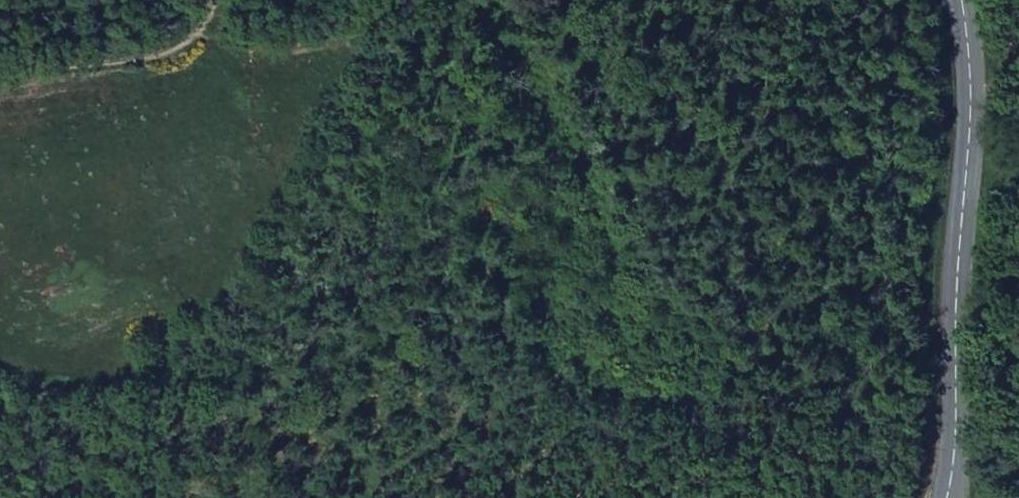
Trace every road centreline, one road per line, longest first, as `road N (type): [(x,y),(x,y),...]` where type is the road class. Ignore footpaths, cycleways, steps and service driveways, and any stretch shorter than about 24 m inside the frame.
road 1 (secondary): [(943,497),(959,368),(972,100),(958,0)]

